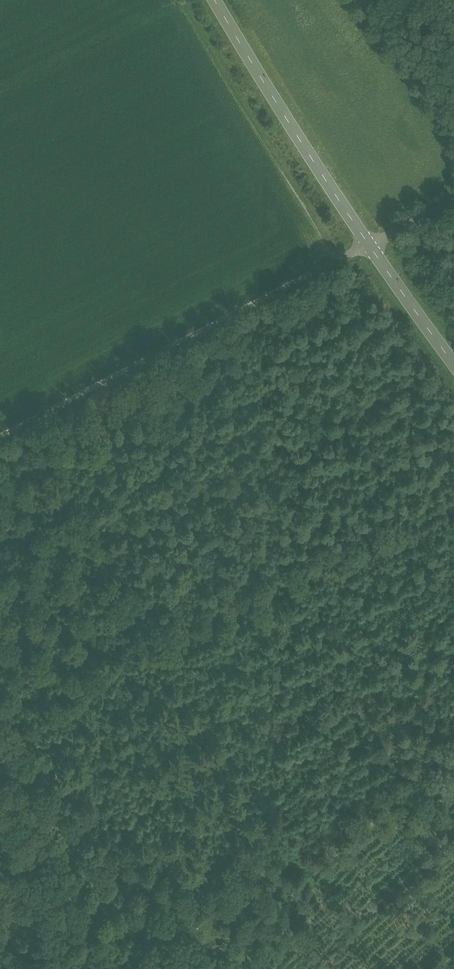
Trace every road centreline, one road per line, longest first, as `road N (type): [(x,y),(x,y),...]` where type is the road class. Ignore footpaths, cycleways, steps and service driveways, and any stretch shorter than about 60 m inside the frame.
road 1 (secondary): [(215,0),(375,255)]
road 2 (unclassified): [(357,0),(432,87),(453,127)]
road 3 (secondary): [(375,255),(453,364)]

